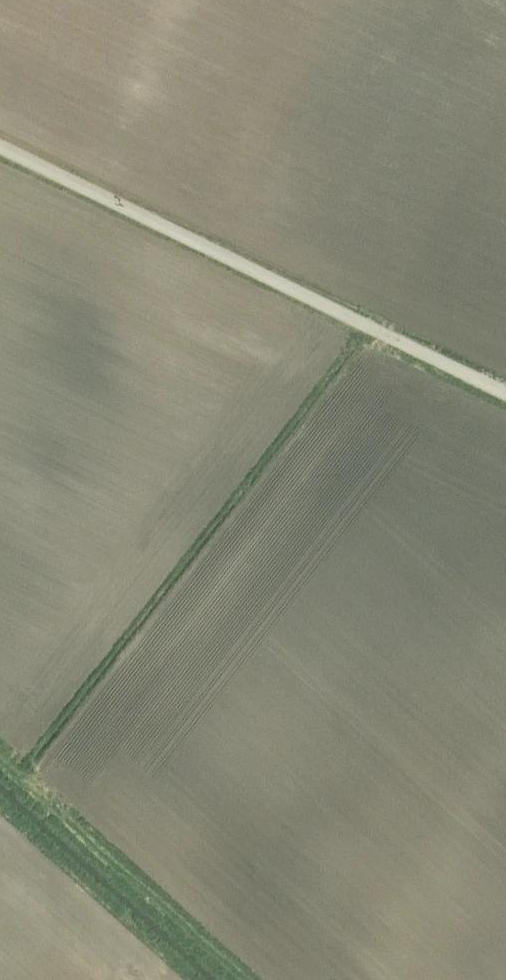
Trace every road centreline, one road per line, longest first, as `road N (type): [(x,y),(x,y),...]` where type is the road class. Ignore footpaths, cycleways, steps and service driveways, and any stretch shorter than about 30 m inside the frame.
road 1 (track): [(0,148),(505,393)]

